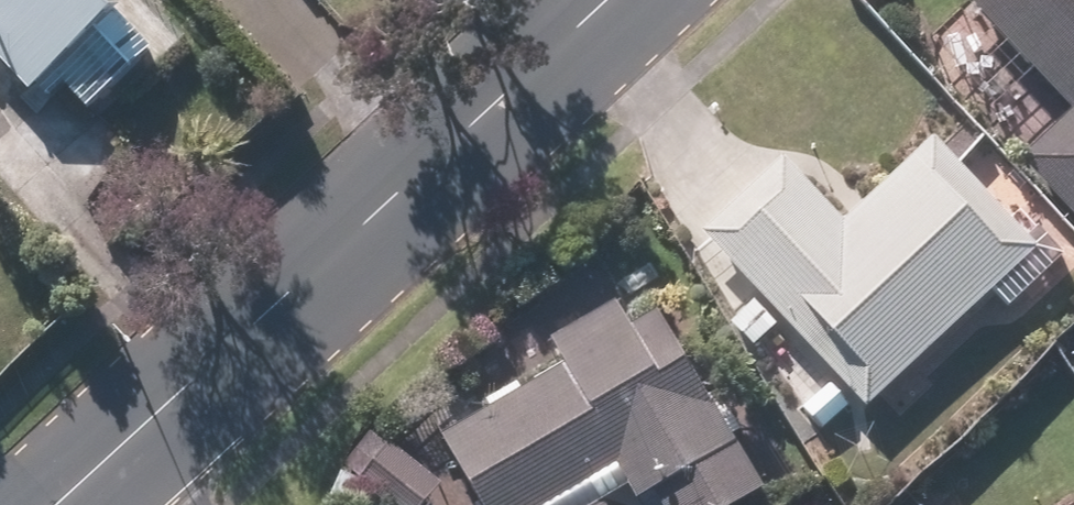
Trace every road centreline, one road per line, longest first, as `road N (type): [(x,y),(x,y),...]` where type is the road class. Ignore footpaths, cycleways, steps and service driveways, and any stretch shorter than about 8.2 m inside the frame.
road 1 (secondary): [(609,0),(91,477)]

